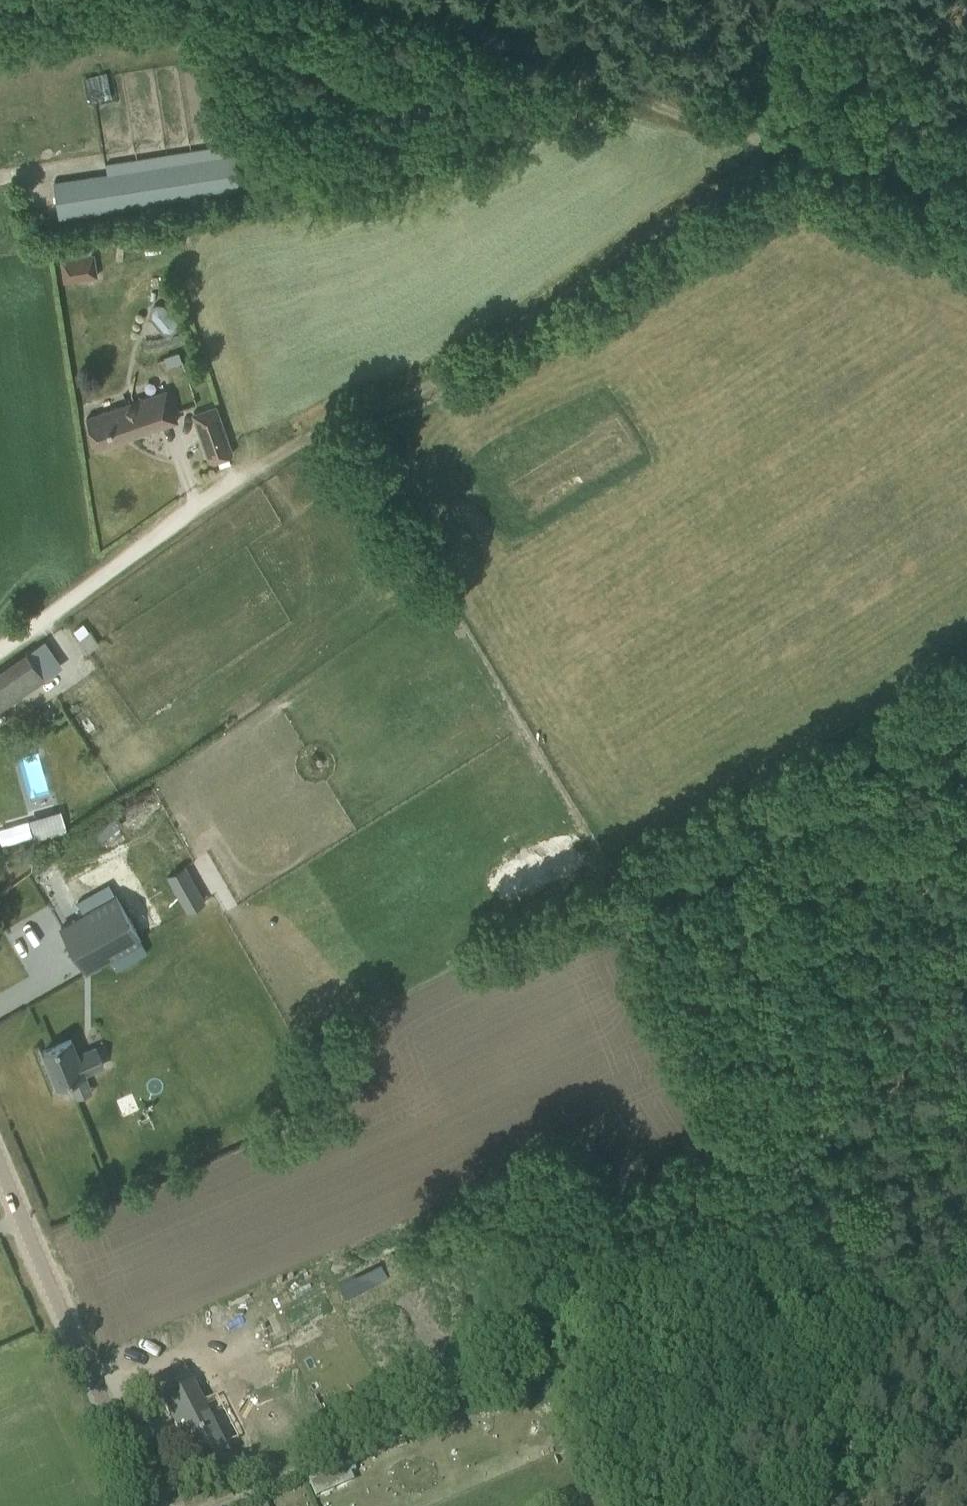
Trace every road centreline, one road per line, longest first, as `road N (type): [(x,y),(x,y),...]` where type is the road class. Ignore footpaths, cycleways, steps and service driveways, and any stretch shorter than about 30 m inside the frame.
road 1 (track): [(386,0),(717,94),(966,189)]
road 2 (tertiary): [(154,1505),(0,1174)]
road 3 (track): [(966,1430),(815,1505)]

